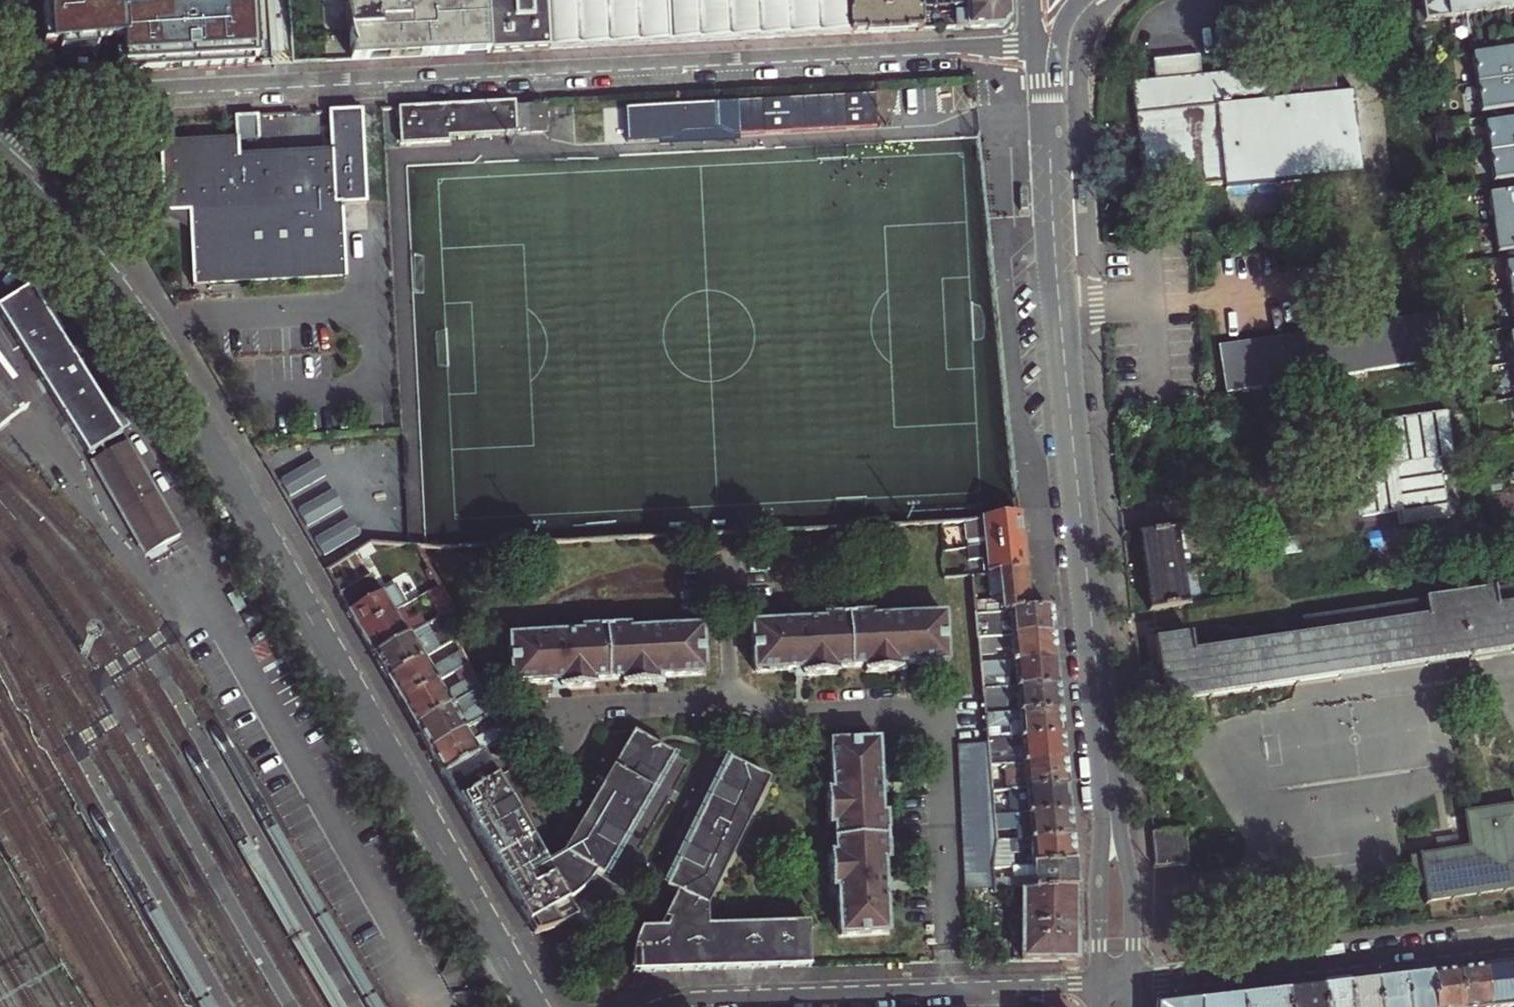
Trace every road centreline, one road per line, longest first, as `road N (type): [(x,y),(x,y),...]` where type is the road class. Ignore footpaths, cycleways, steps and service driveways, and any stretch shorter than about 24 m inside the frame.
road 1 (residential): [(1046,52),(21,100)]
road 2 (residential): [(533,1006),(179,388),(72,232),(0,158)]
road 3 (tertiary): [(1046,52),(1059,310),(1113,848),(1116,984)]
road 4 (residential): [(660,1006),(1116,984)]
road 5 (residential): [(1513,939),(1116,984)]

